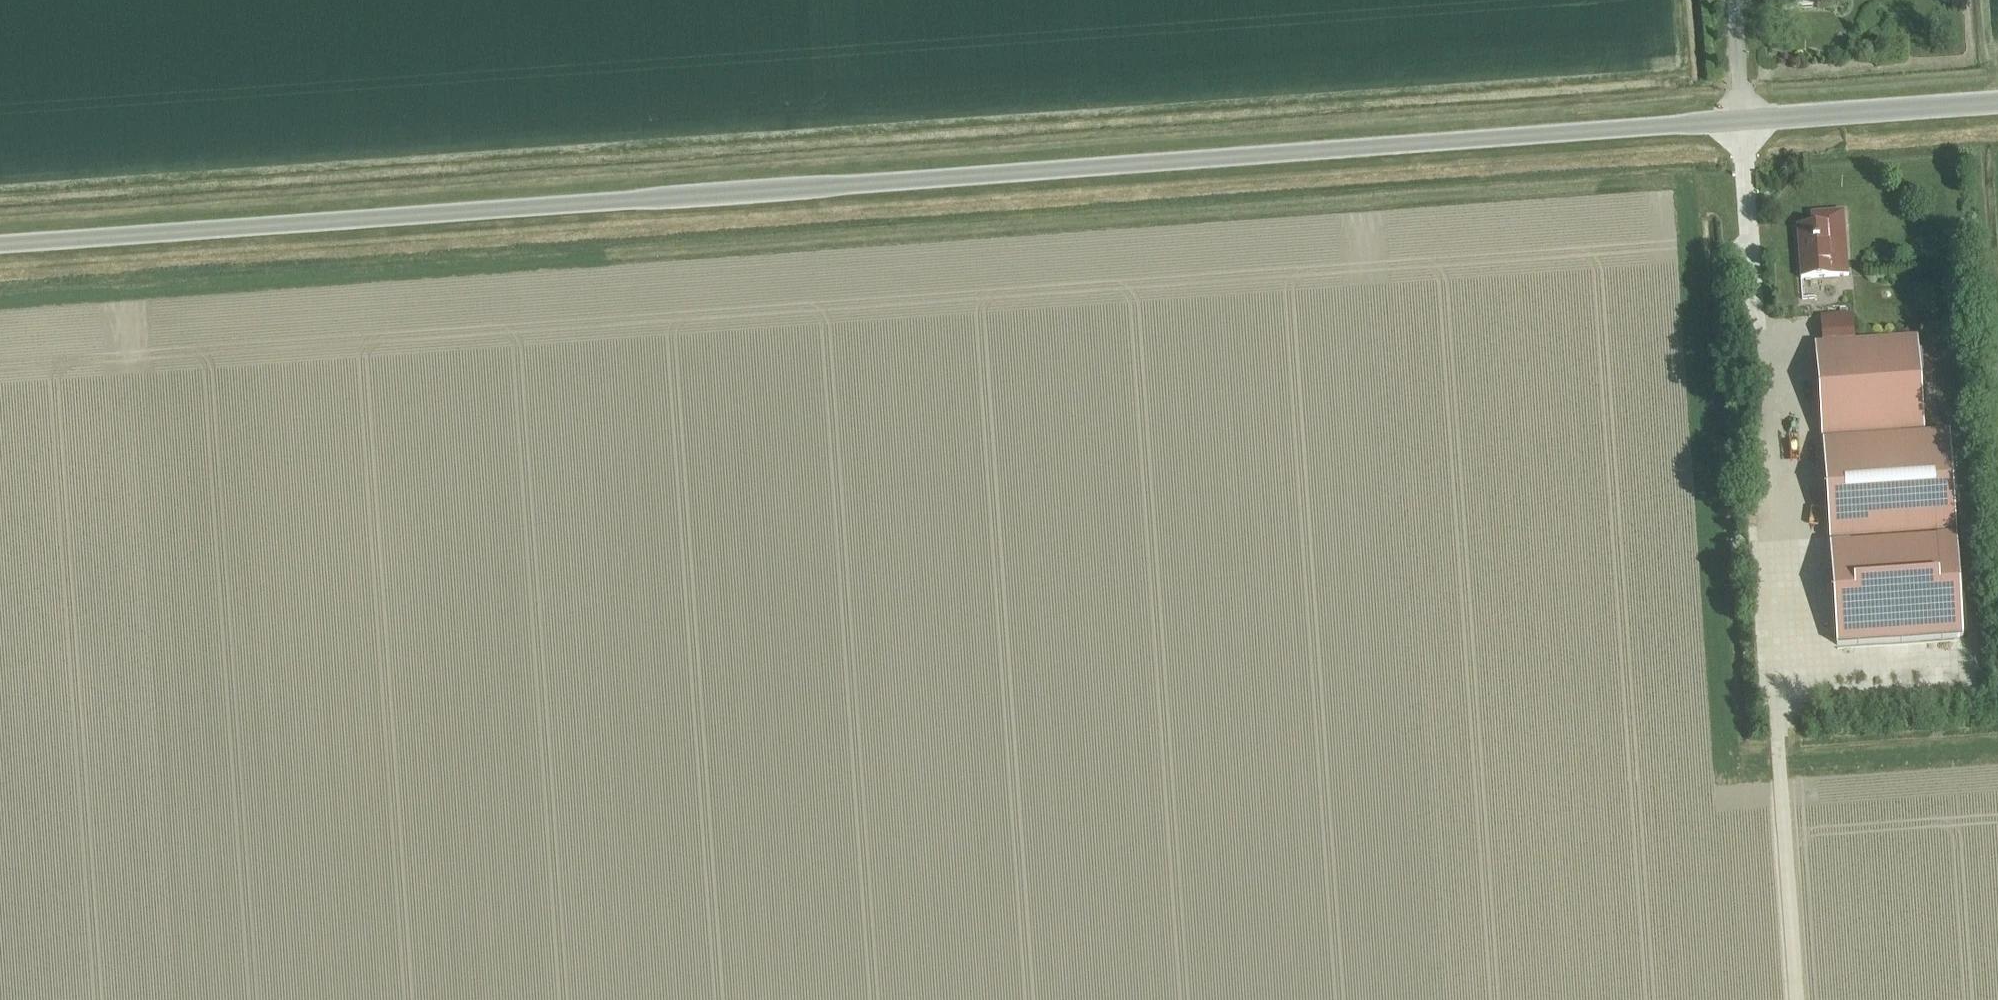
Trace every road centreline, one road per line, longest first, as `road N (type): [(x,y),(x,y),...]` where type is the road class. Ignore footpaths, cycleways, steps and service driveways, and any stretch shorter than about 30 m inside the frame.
road 1 (unclassified): [(0,243),(1997,102)]

